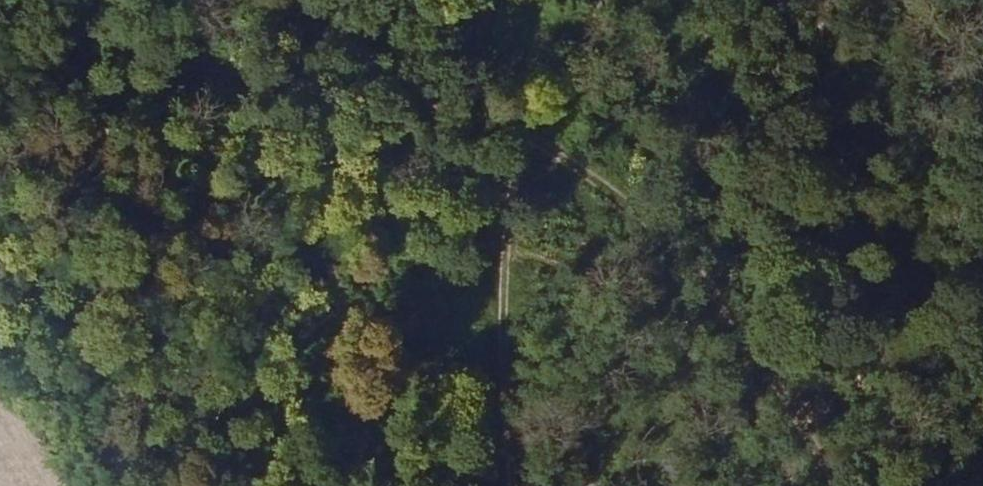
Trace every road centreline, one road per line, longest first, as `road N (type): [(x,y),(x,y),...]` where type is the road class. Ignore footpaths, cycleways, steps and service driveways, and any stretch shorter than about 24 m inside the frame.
road 1 (track): [(853,485),(700,260),(584,154),(512,110),(239,77),(0,74)]
road 2 (track): [(525,0),(497,213),(510,485)]

